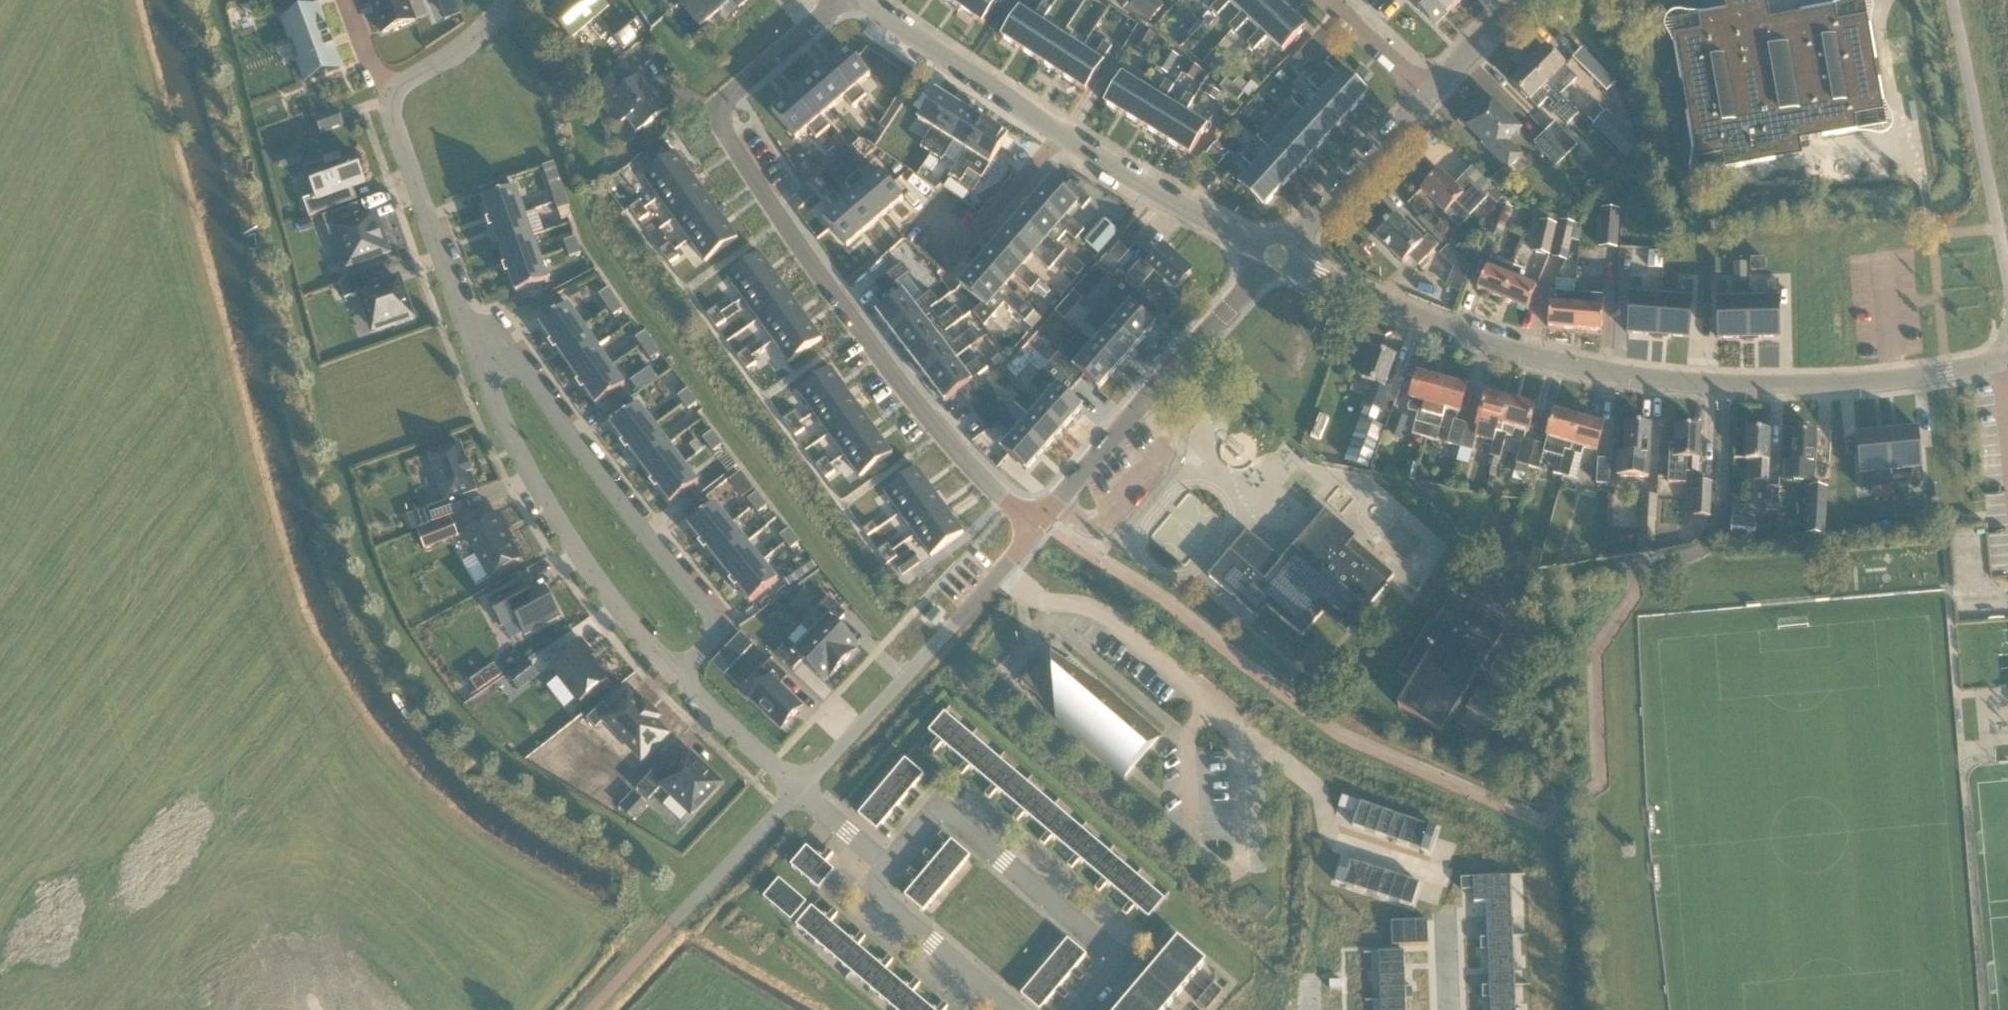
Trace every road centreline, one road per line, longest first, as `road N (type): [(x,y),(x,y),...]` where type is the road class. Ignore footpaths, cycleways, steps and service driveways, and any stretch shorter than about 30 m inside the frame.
road 1 (residential): [(1035,528),(893,372),(710,111),(837,0)]
road 2 (tertiary): [(1726,384),(1661,380),(1481,342),(1275,257)]
road 3 (residential): [(676,676),(720,628),(516,360),(473,346)]
road 4 (residential): [(473,346),(546,503),(676,676)]
road 5 (residential): [(888,867),(939,807),(1122,962),(1081,1009)]
road 6 (residential): [(1514,582),(1682,558),(1707,545),(1720,519),(1726,384)]
road 7 (residential): [(1035,528),(1275,257)]
road 8 (residential): [(799,791),(1035,528)]
road 9 (residential): [(1950,0),(2007,336)]
road 10 (tertiary): [(2007,359),(1866,383),(1726,384)]
road 11 (residential): [(395,92),(392,121),(473,346)]
road 12 (tertiary): [(1275,257),(1056,131)]
road 13 (tertiary): [(1056,131),(861,0)]
road 14 (residential): [(1275,257),(1429,95)]
road 15 (residential): [(1008,1009),(868,894),(888,867)]
road 16 (residential): [(676,676),(799,791)]
road 17 (residential): [(955,255),(1056,131)]
road 18 (residential): [(395,92),(467,45),(513,0)]
road 19 (residential): [(1429,95),(1325,0)]
road 20 (residential): [(1429,95),(1517,0)]

